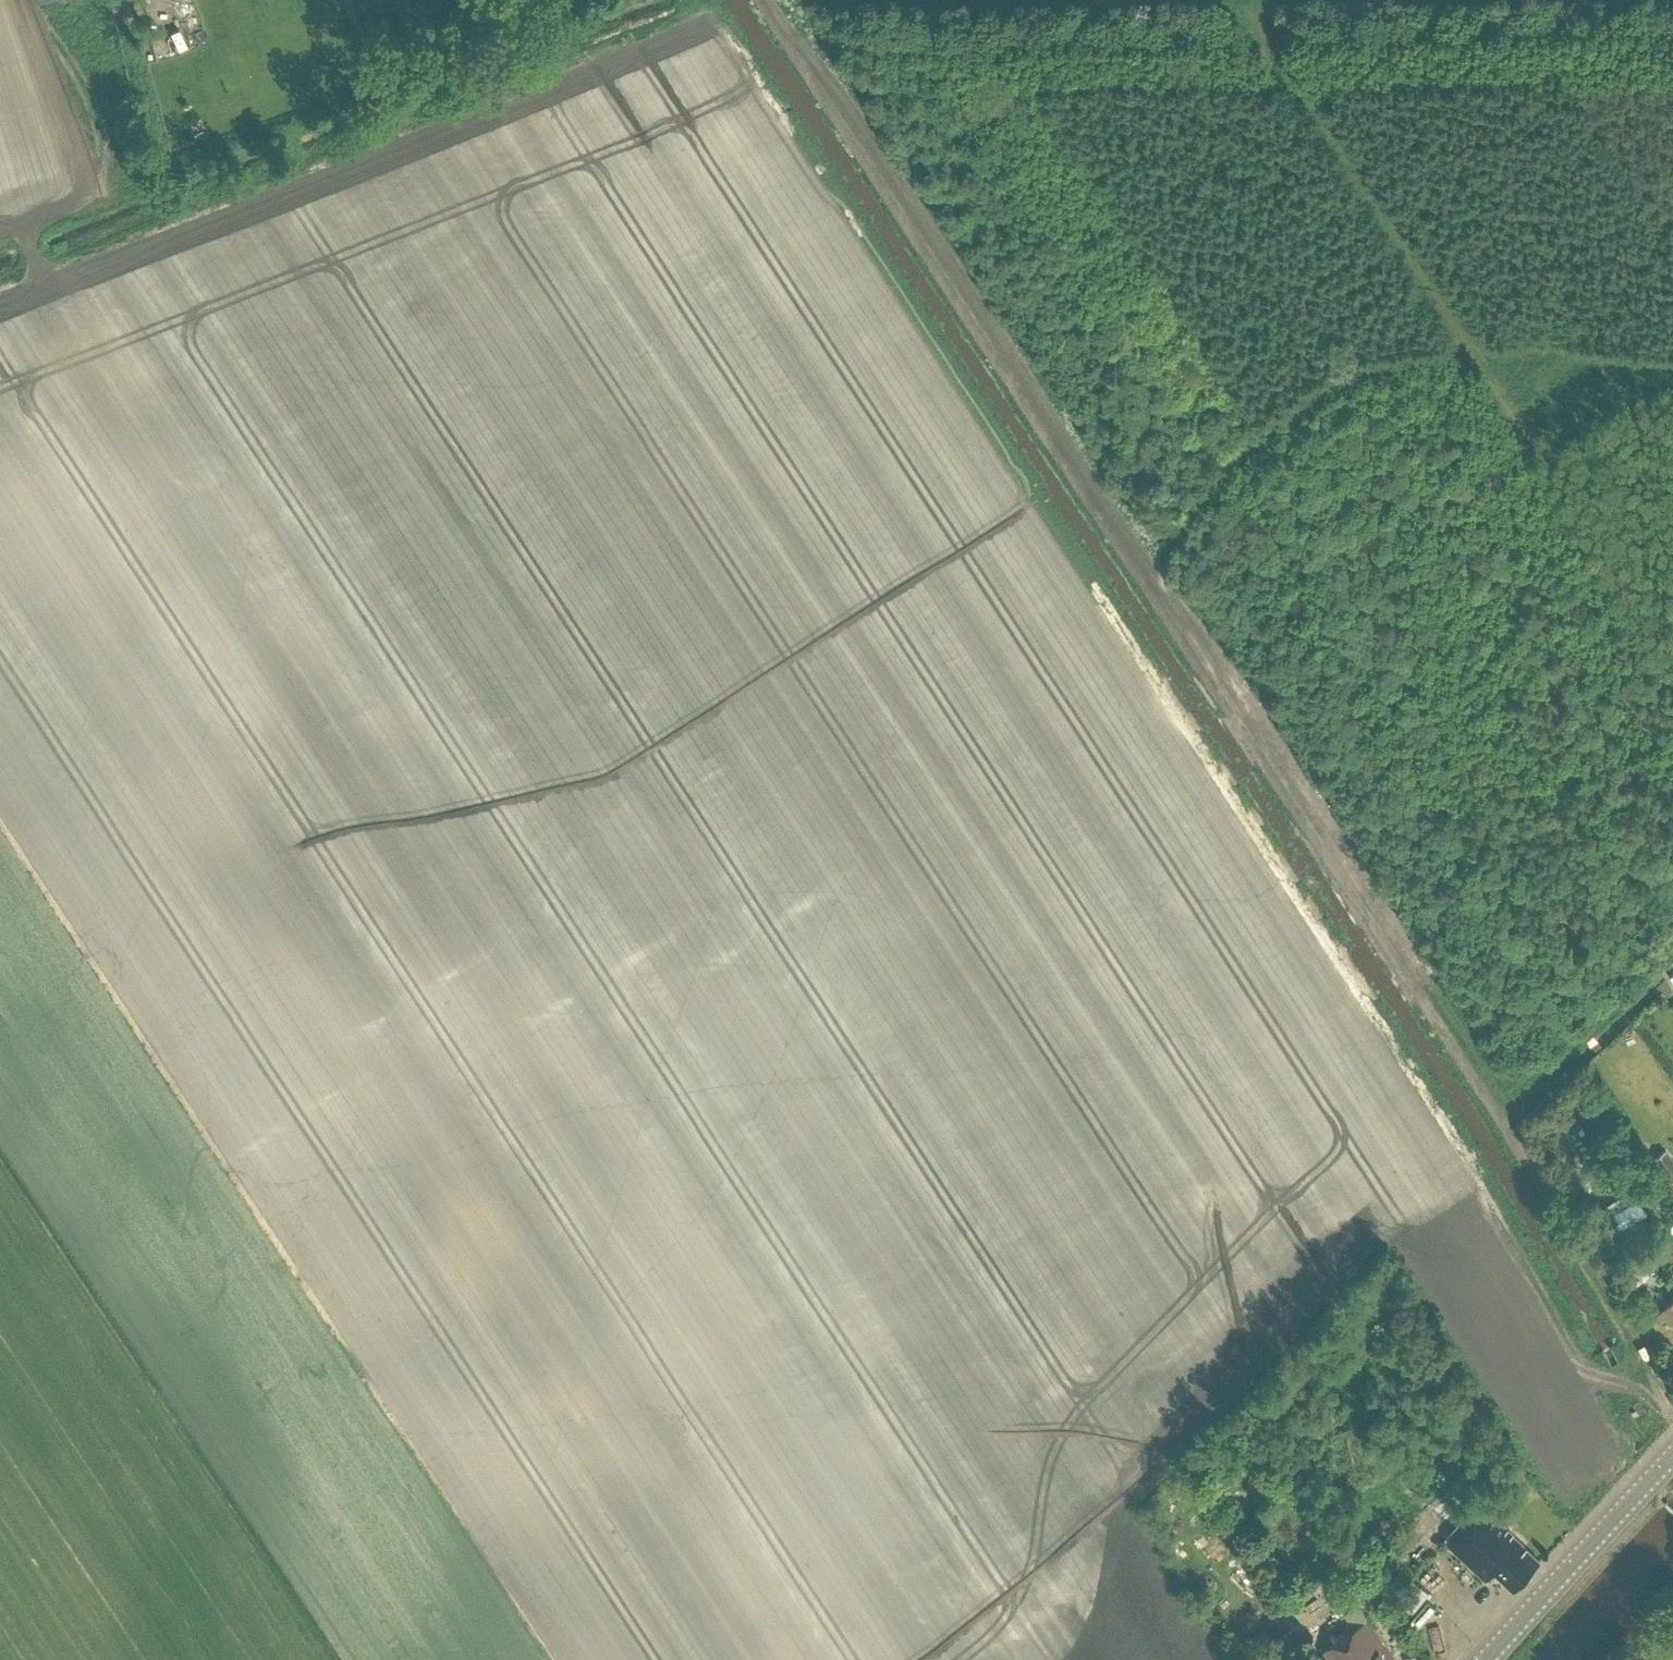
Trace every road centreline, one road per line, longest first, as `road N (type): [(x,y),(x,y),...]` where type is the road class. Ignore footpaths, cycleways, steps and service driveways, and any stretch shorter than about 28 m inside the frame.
road 1 (secondary): [(1484,1659),(1672,1453)]

